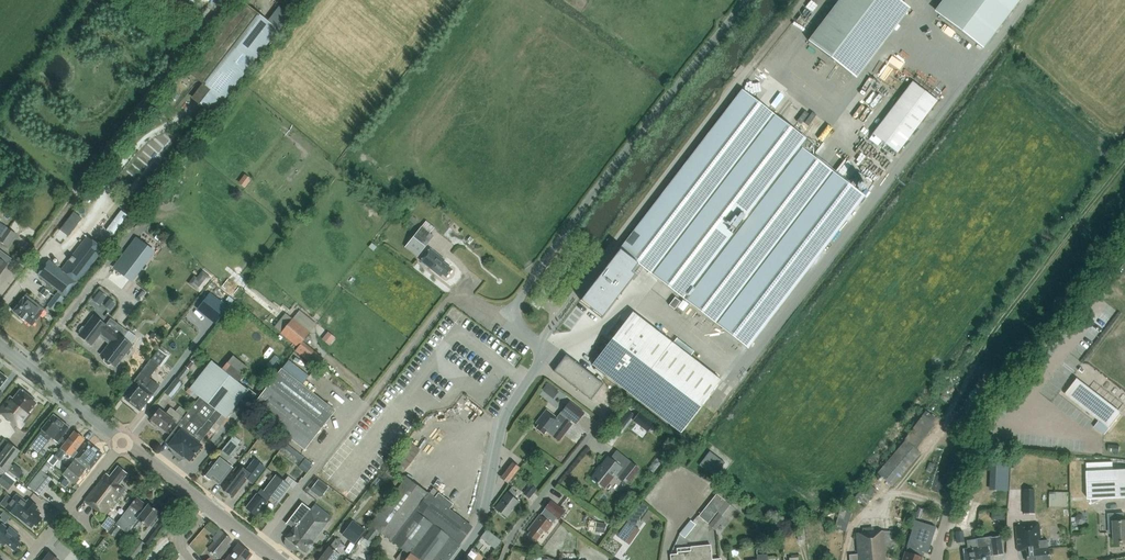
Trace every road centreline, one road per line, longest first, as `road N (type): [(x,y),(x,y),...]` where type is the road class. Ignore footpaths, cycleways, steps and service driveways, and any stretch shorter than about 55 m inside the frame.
road 1 (unclassified): [(456,559),(483,517),(510,405),(549,350),(540,344)]
road 2 (tertiary): [(122,445),(0,346)]
road 3 (residential): [(28,559),(122,445)]

